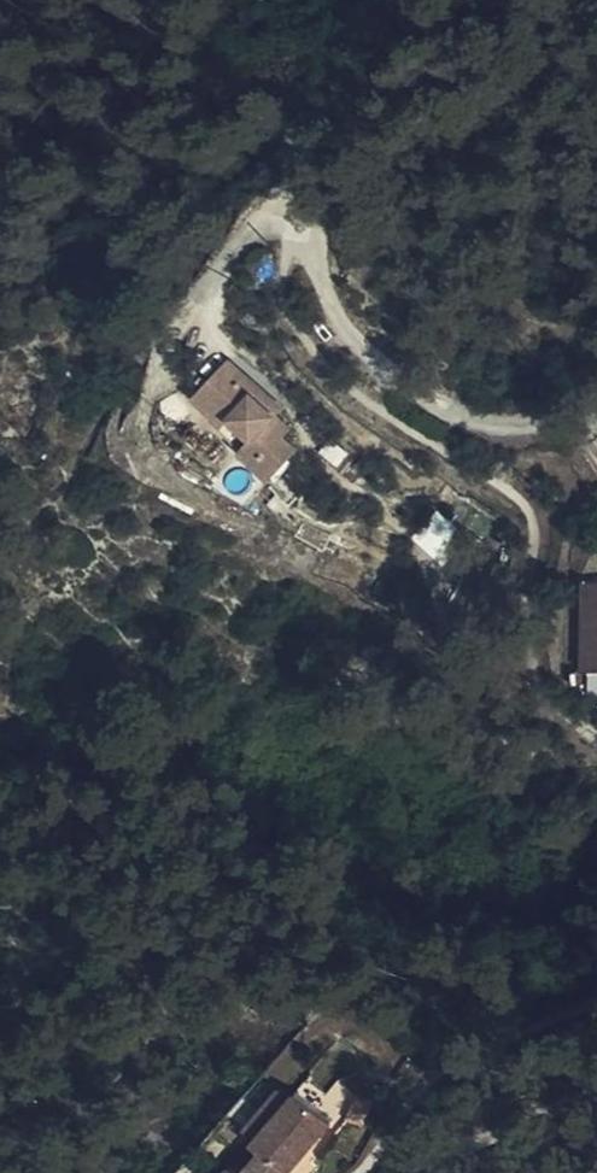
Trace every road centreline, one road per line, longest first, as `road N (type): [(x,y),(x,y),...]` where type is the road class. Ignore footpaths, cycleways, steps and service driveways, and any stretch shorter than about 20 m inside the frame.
road 1 (track): [(381,0),(302,180),(311,241),(334,311),(392,375),(497,432),(529,540),(515,637),(538,691),(596,729)]
road 2 (track): [(596,997),(443,1073),(353,1172)]

